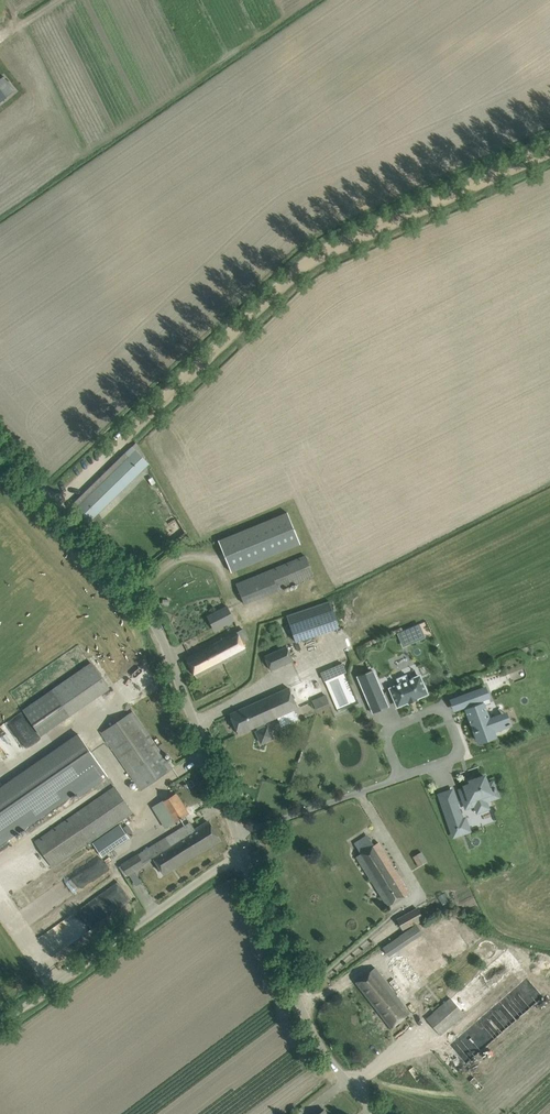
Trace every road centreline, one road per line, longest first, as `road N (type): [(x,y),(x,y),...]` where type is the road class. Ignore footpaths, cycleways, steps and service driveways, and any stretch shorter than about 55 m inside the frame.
road 1 (track): [(549,152),(304,264),(57,503)]
road 2 (unclassified): [(242,830),(158,625),(0,445)]
road 3 (unclassified): [(0,1025),(249,847)]
road 4 (unclassified): [(383,1113),(314,1037),(285,974),(249,847)]
road 5 (residential): [(400,776),(463,754),(445,708),(394,728),(389,739)]
road 6 (residential): [(242,830),(400,776)]

